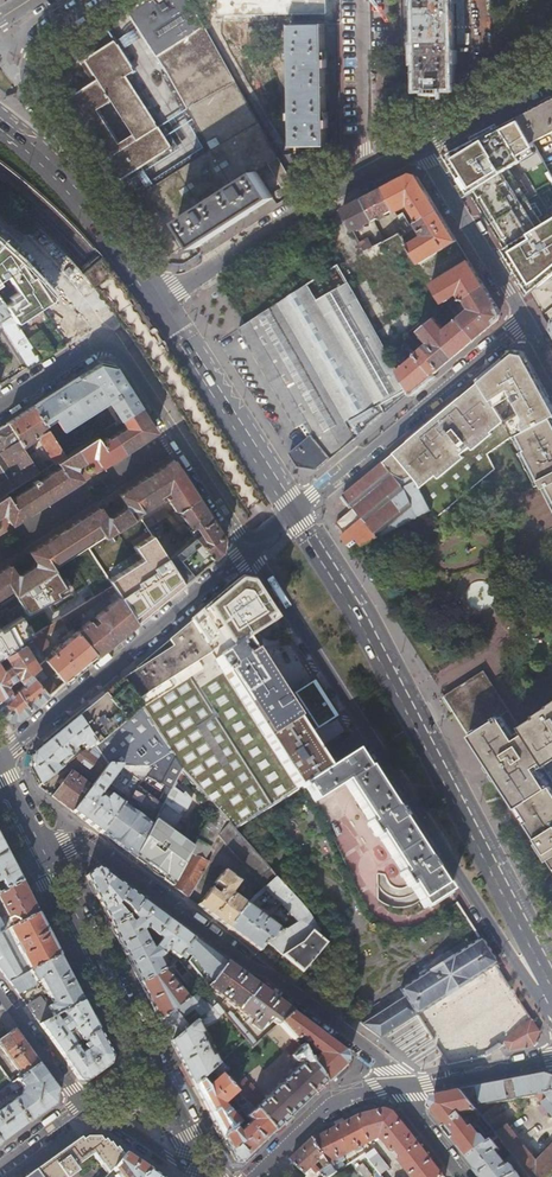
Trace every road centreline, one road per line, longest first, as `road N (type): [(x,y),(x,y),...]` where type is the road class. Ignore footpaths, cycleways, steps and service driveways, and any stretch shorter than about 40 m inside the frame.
road 1 (residential): [(551,1005),(513,961),(249,551)]
road 2 (primary): [(551,982),(363,625),(294,513)]
road 3 (residential): [(35,843),(90,844),(382,1062),(399,1089)]
road 4 (primary): [(35,843),(204,1176)]
road 5 (residential): [(249,551),(0,755)]
road 6 (residential): [(158,300),(299,210),(419,149)]
road 7 (residential): [(294,513),(521,323)]
road 8 (primary): [(294,513),(158,300)]
road 9 (primary): [(158,300),(74,183),(0,124)]
road 10 (unknown): [(74,183),(72,158),(33,88),(29,64),(42,35),(94,0)]
road 11 (residential): [(0,556),(173,440)]
road 12 (residential): [(419,149),(521,323)]
road 13 (residential): [(0,215),(30,239),(120,358)]
road 14 (residential): [(399,1089),(320,1114),(253,1176)]
road 15 (residential): [(551,1058),(399,1089)]
road 16 (residential): [(419,149),(551,80)]
road 17 (residential): [(81,1104),(204,1176)]
road 18 (residential): [(81,1104),(0,988)]
road 19 (residential): [(0,414),(100,349),(120,358)]
road 20 (residential): [(173,440),(249,551)]

